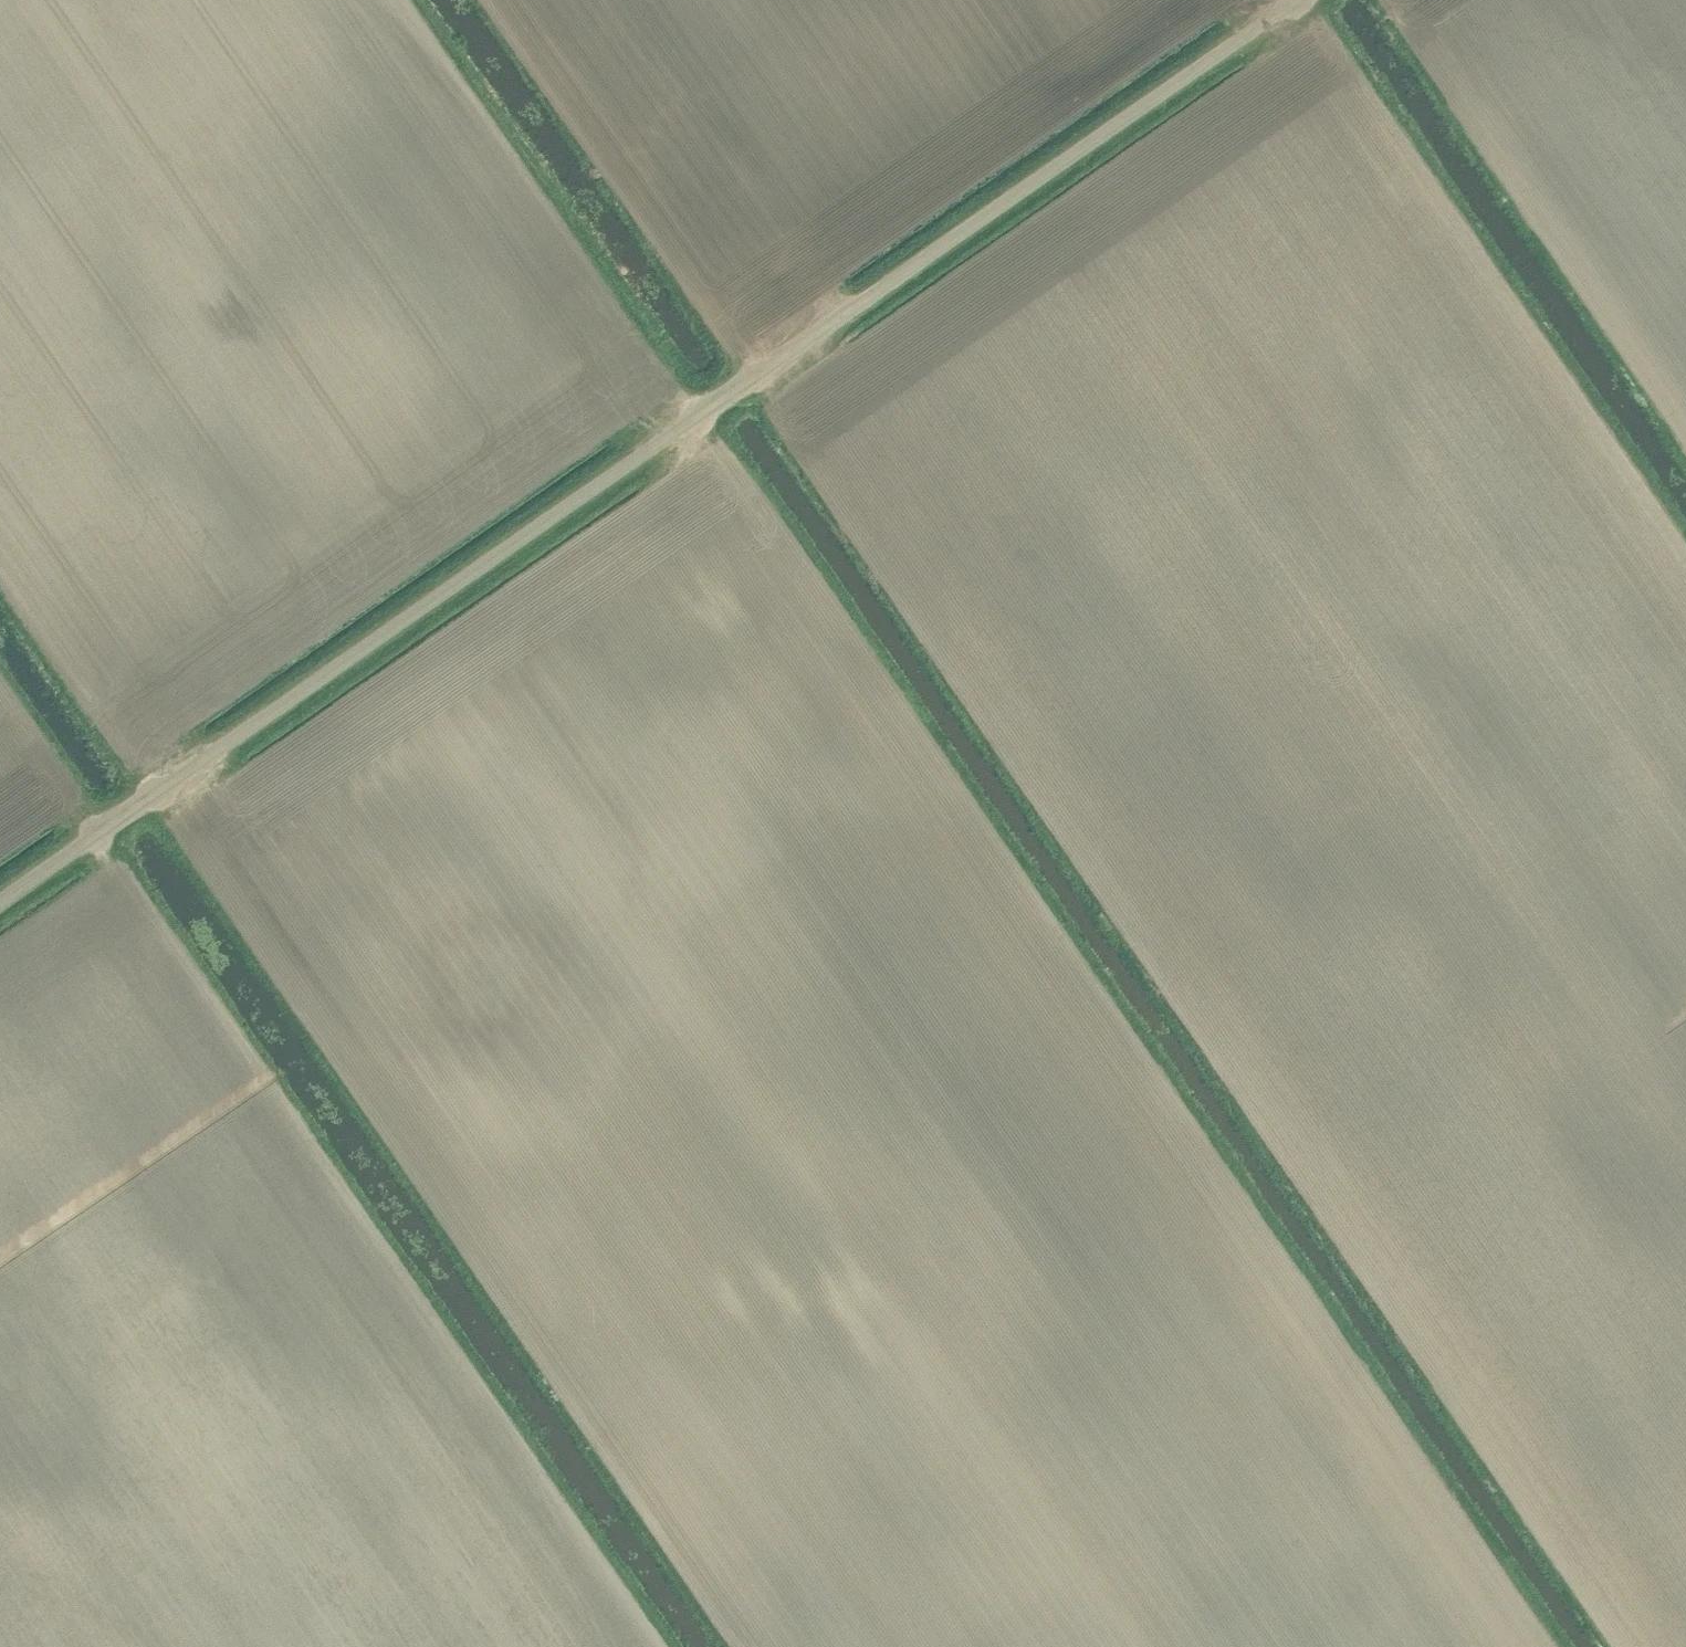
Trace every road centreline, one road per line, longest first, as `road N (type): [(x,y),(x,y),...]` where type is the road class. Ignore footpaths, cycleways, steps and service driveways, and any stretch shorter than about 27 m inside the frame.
road 1 (unclassified): [(0,901),(1297,0)]

